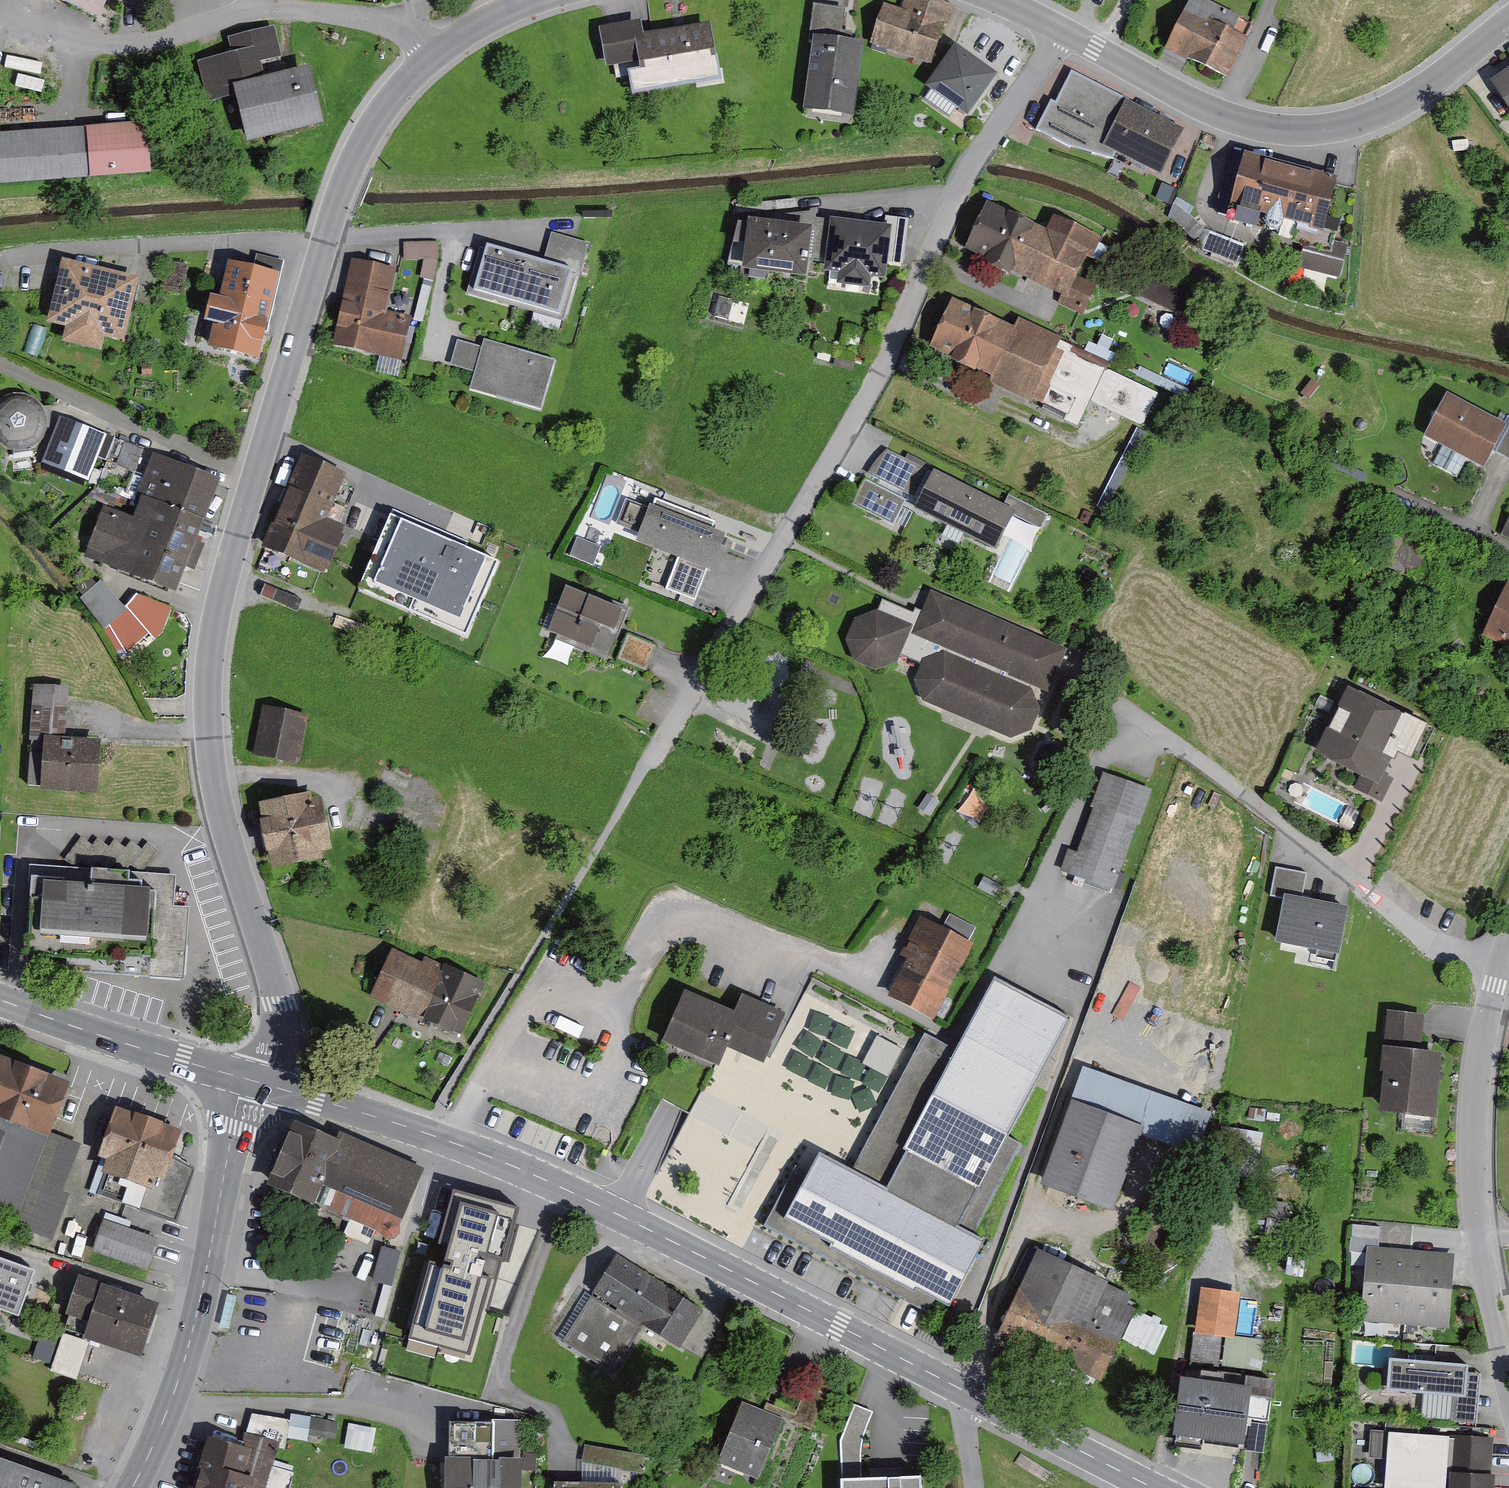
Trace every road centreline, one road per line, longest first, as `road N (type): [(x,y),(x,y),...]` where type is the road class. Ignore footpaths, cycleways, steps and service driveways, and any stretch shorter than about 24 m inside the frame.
road 1 (residential): [(257,1080),(279,1044),(285,1003),(220,776),(218,634),(359,157),(374,126),(439,51)]
road 2 (residential): [(660,757),(885,375),(988,146),(1068,28)]
road 3 (secondary): [(978,1394),(526,1167),(257,1080)]
road 4 (residential): [(1068,28),(1231,113),(1291,127),(1358,122),(1394,108),(1508,27)]
road 5 (residential): [(0,4),(137,43),(273,7),(335,9),(419,30)]
road 6 (secondary): [(136,1487),(178,1400),(257,1080)]
road 7 (residential): [(1508,1352),(1478,1142),(1485,1056),(1508,961)]
road 8 (secondary): [(257,1080),(0,996)]
road 9 (secondary): [(1165,1487),(978,1394)]

